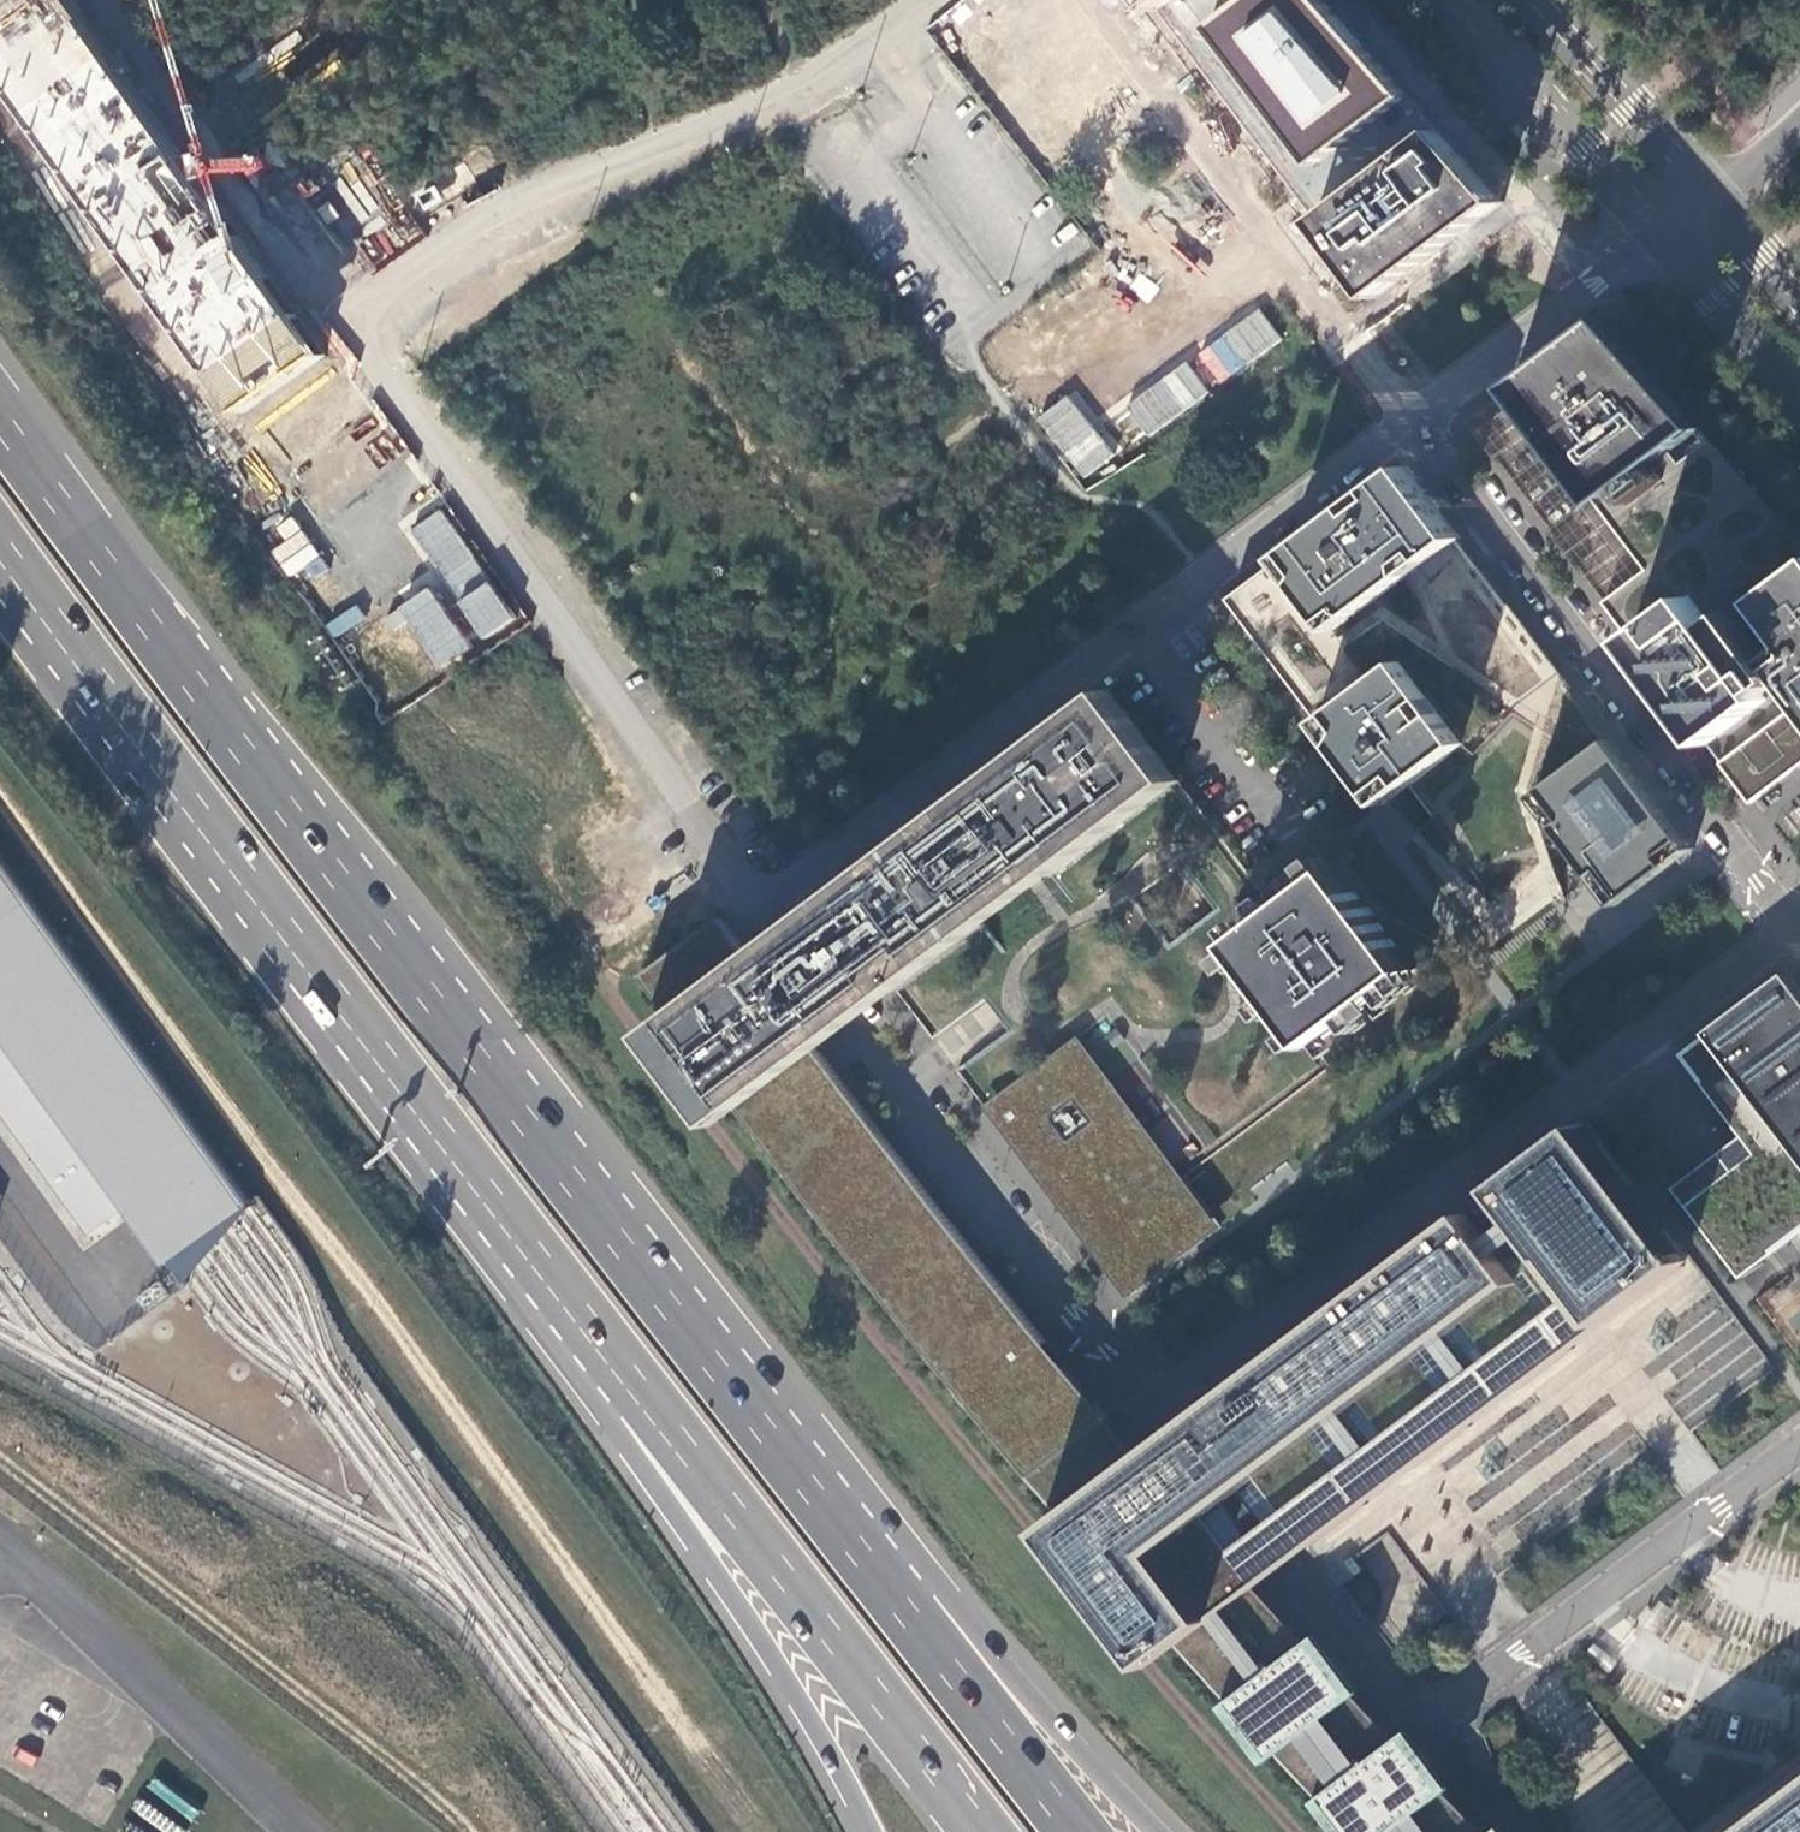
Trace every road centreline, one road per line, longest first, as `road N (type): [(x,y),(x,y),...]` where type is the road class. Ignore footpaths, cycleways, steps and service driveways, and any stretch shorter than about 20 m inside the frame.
road 1 (trunk): [(906,1612),(0,422)]
road 2 (track): [(767,1831),(327,1250),(233,1109),(0,800)]
road 3 (track): [(1294,1831),(1158,1696),(1034,1527),(644,1036)]
road 4 (trunk): [(356,1027),(976,1831)]
road 5 (trunk): [(356,1027),(722,1575),(876,1831)]
road 6 (residential): [(1799,1439),(1494,1676),(1432,1714),(1403,1707),(1144,1420)]
road 7 (residential): [(1793,928),(1144,1420)]
road 8 (residential): [(334,314),(758,911)]
road 9 (residential): [(927,0),(798,90),(610,162),(334,314)]
road 10 (residential): [(1144,1420),(758,911)]
road 11 (residential): [(1411,422),(1793,928)]
road 12 (trunk): [(0,543),(356,1027)]
road 13 (track): [(0,1469),(442,1805),(463,1831)]
road 14 (residential): [(1411,422),(1094,0)]
road 15 (residential): [(1131,632),(758,911)]
road 16 (residential): [(334,314),(112,0)]
road 17 (residential): [(1411,422),(1131,632)]
road 18 (trunk): [(1160,1831),(1004,1669),(906,1612)]
road 19 (tertiary): [(1455,0),(1658,236)]
road 20 (residential): [(1658,236),(1411,422)]
road 21 (trunk): [(1076,1831),(906,1612)]
road 22 (residential): [(1131,632),(1294,844)]
road 23 (tertiary): [(1706,199),(1528,0)]
road 24 (tertiary): [(1658,236),(1799,400)]
road 25 (tertiary): [(1799,310),(1706,199)]

